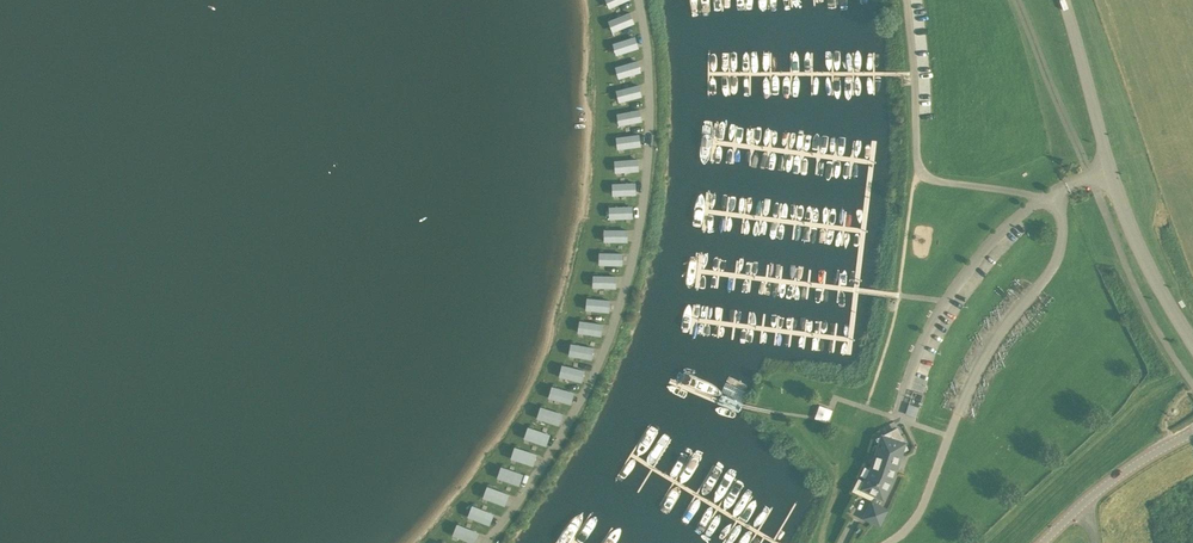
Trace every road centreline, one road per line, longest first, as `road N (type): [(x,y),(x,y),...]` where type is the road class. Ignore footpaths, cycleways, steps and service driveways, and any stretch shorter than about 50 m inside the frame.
road 1 (unclassified): [(1192,343),(1139,249),(1109,170),(1062,0)]
road 2 (unclassified): [(1043,542),(1081,505),(1192,428)]

